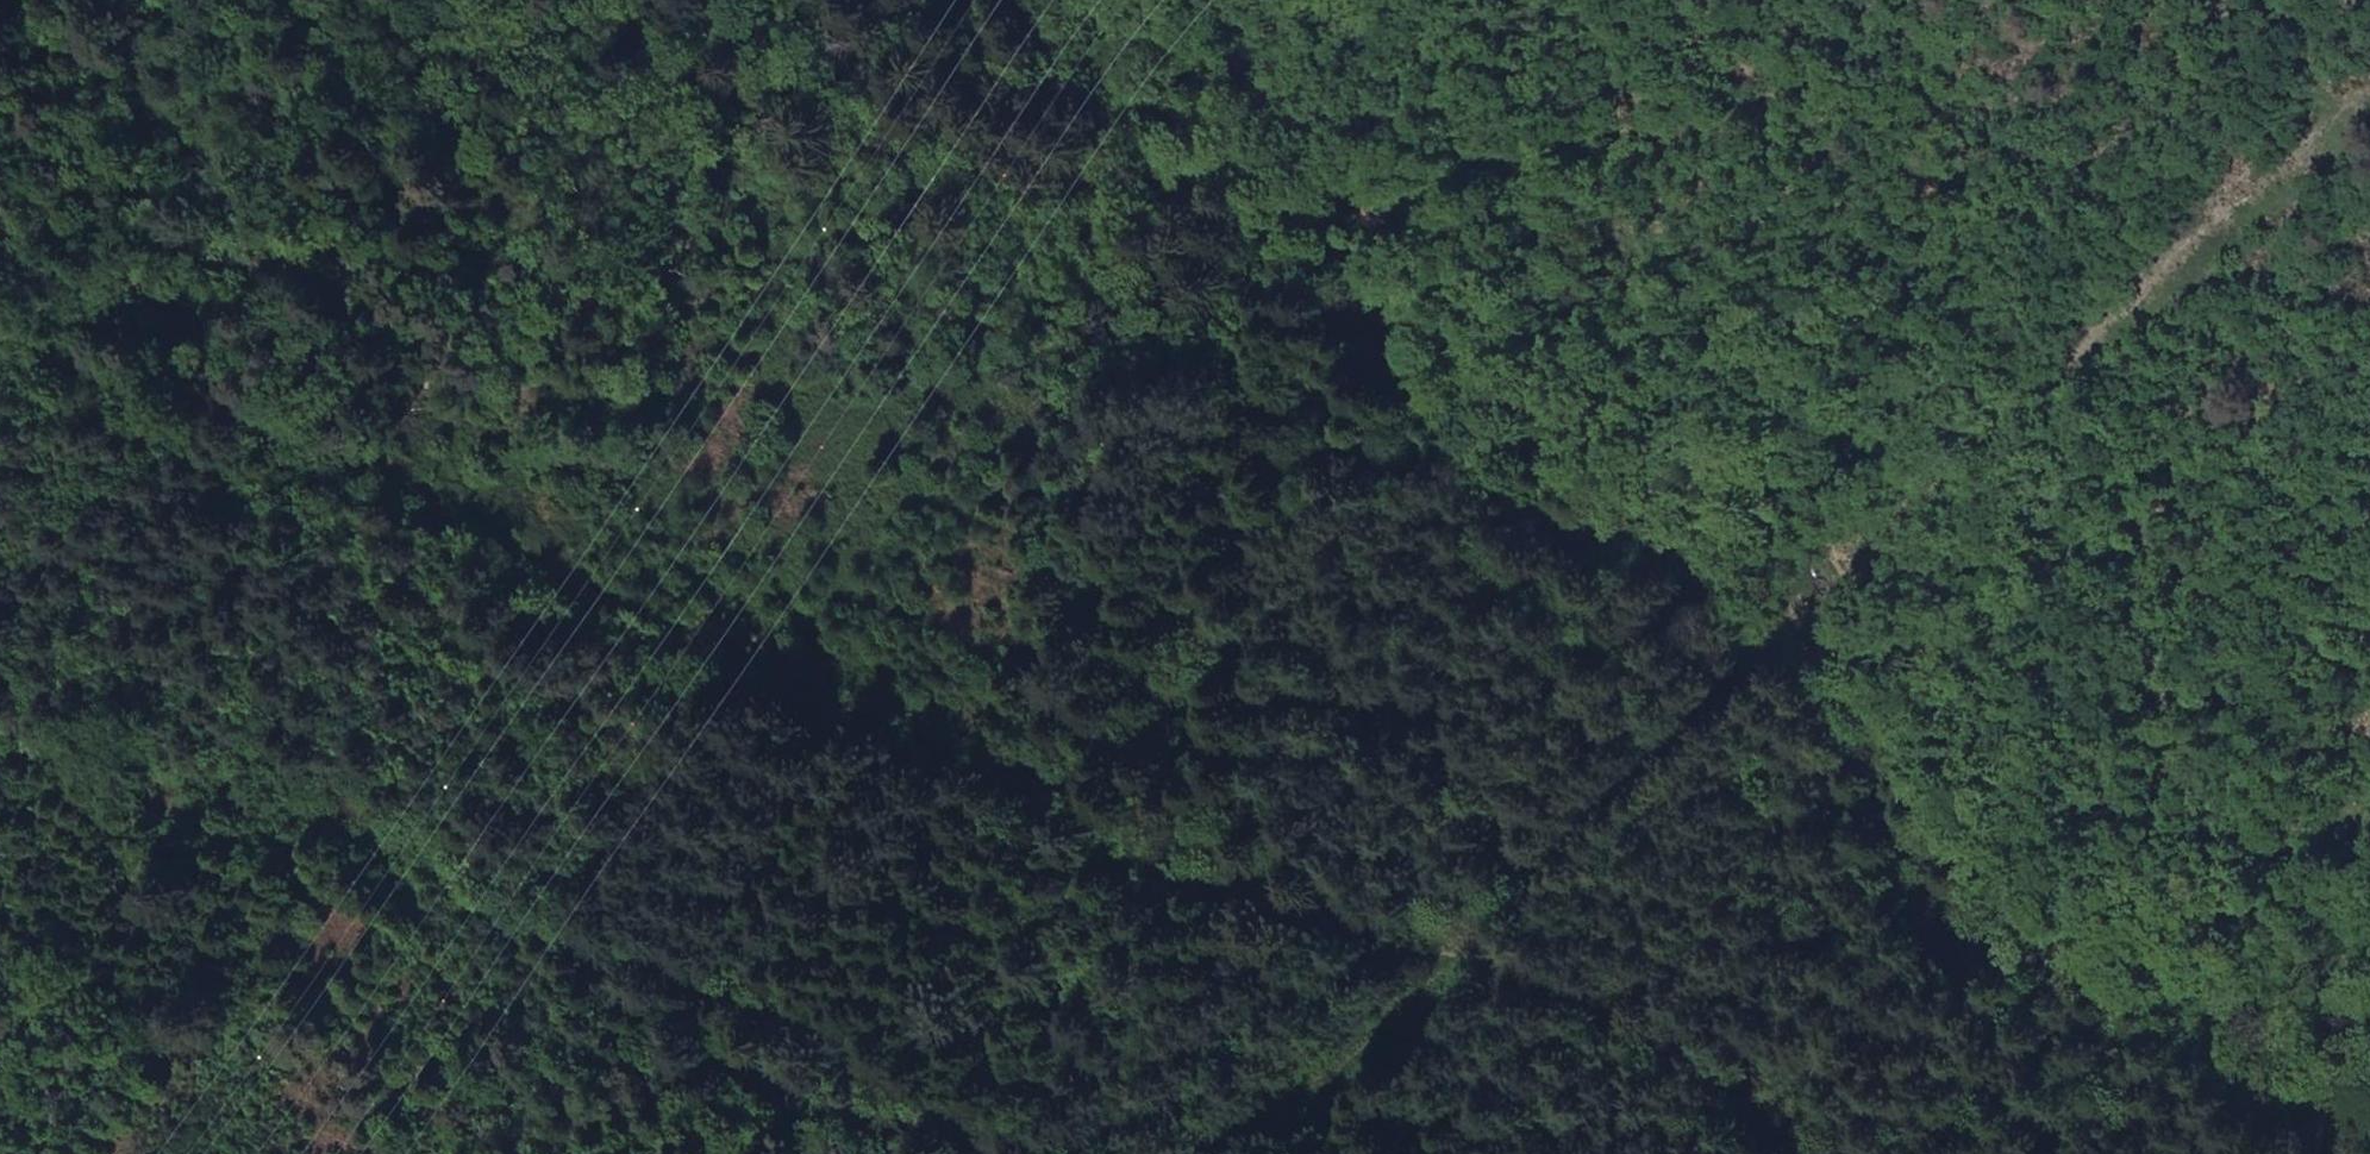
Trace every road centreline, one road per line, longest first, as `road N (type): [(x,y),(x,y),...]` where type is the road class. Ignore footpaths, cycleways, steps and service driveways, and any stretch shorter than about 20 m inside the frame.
road 1 (track): [(0,755),(219,769),(341,813),(453,894),(737,988),(862,1075),(1012,1153)]

